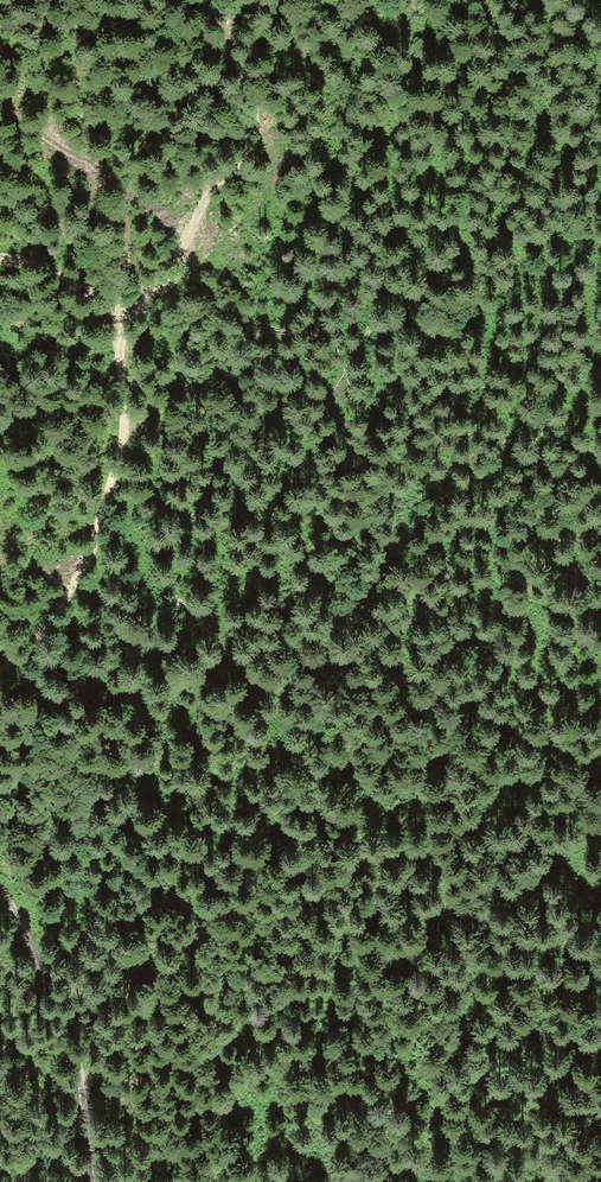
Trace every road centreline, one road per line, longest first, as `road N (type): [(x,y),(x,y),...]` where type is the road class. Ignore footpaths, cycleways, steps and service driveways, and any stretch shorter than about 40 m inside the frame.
road 1 (track): [(600,107),(501,193),(303,444),(221,622),(193,726),(241,796),(217,898),(61,1105)]
road 2 (track): [(0,666),(70,594),(101,521),(122,448),(121,317),(152,291),(181,245),(234,119),(226,0)]
road 3 (track): [(79,1181),(44,1036),(0,914)]

